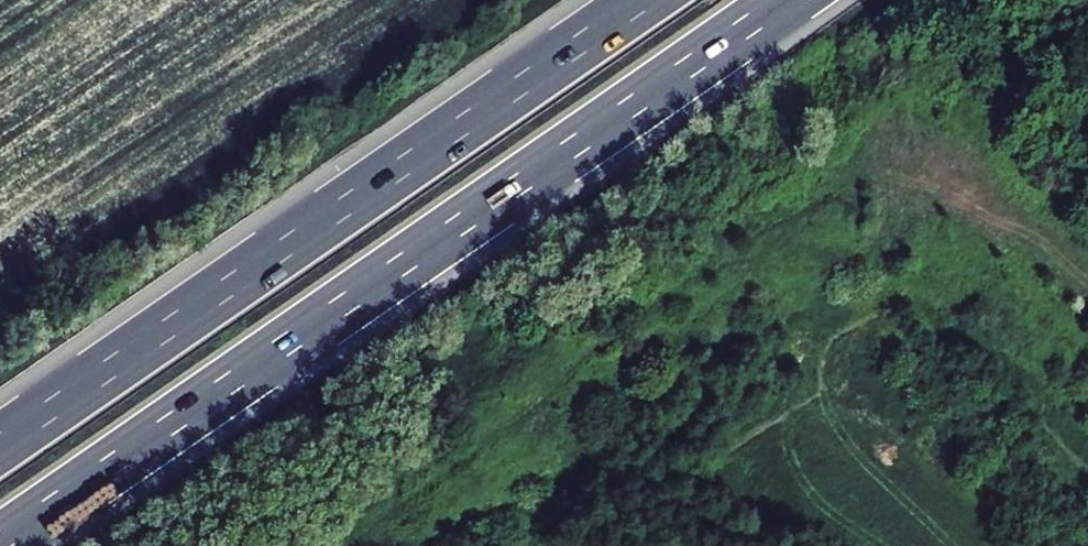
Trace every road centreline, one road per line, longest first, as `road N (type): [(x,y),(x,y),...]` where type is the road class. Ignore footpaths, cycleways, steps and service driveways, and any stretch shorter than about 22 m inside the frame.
road 1 (motorway): [(0,543),(783,0)]
road 2 (motorway): [(644,0),(0,444)]

